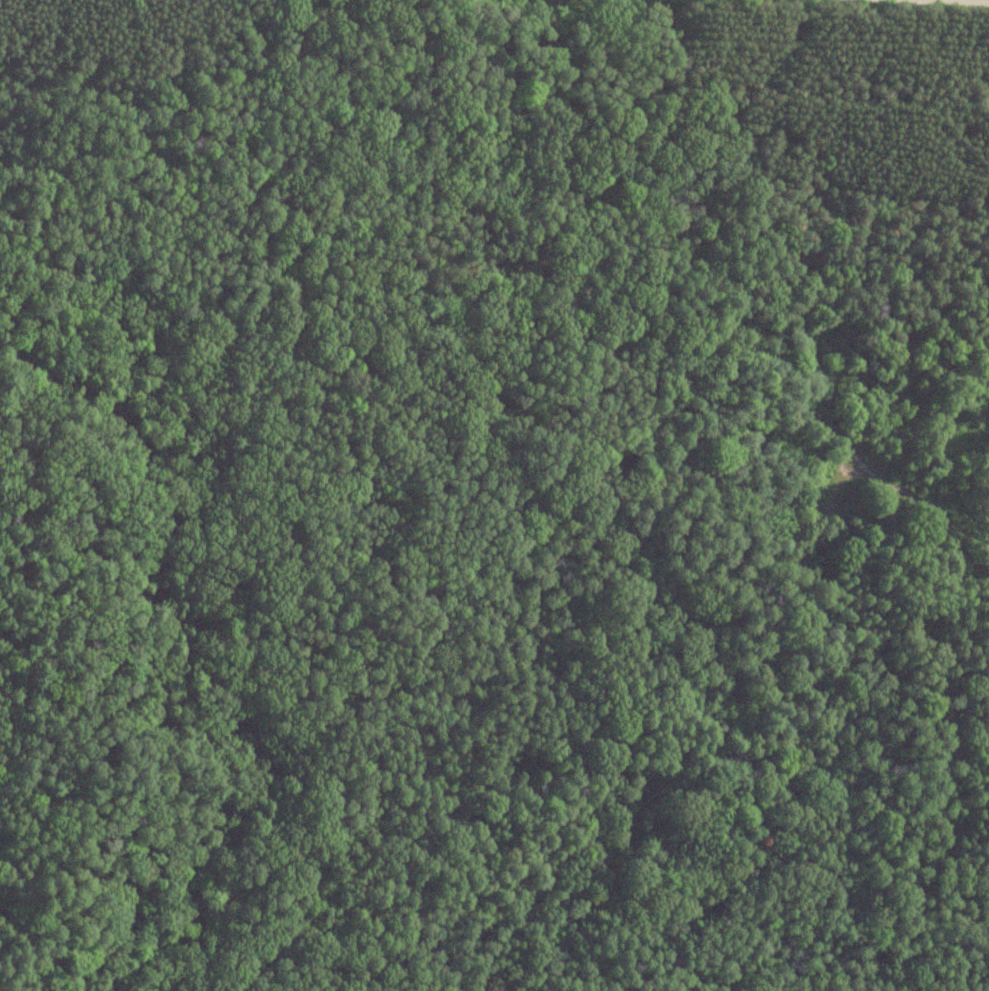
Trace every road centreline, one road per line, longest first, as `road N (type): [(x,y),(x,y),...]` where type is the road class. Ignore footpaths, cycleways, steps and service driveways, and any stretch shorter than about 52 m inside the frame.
road 1 (residential): [(988,2),(588,10),(575,0)]

